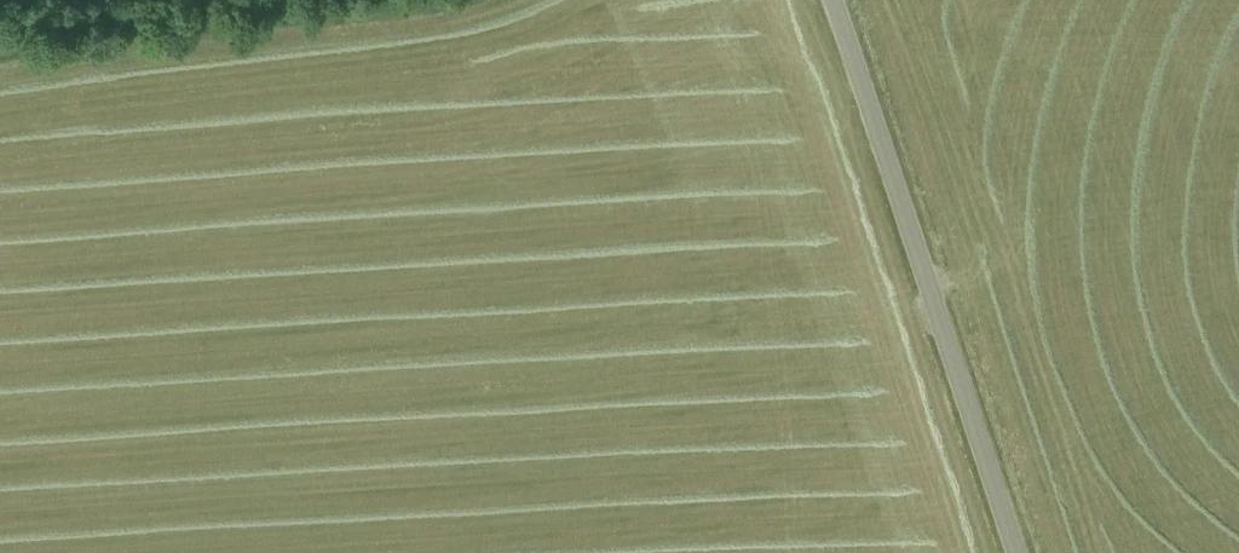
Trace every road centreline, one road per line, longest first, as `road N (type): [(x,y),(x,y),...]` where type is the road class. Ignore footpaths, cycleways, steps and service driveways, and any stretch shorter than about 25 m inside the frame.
road 1 (tertiary): [(1017,552),(833,0)]

